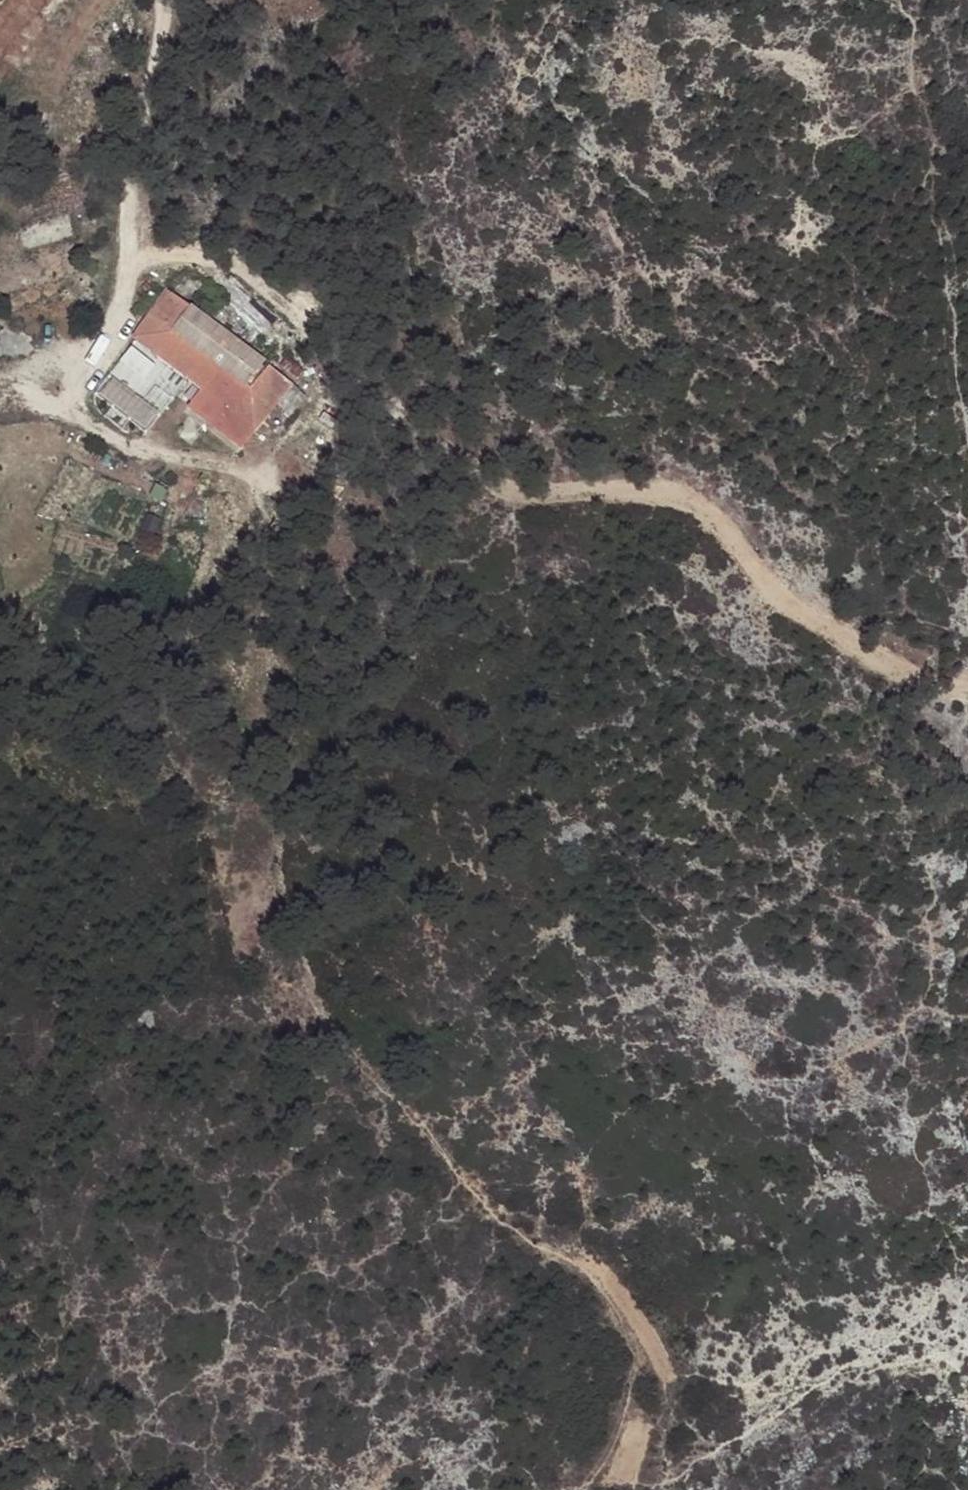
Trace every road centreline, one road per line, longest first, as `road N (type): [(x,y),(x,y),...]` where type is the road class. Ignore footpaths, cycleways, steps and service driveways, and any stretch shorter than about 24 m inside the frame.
road 1 (track): [(967,686),(885,670),(798,608),(742,552),(694,488),(594,480),(523,495),(346,483),(153,448),(80,421),(73,407),(125,317),(135,184),(163,0)]
road 2 (track): [(592,1489),(636,1361),(574,1265),(529,1246),(323,1022)]

